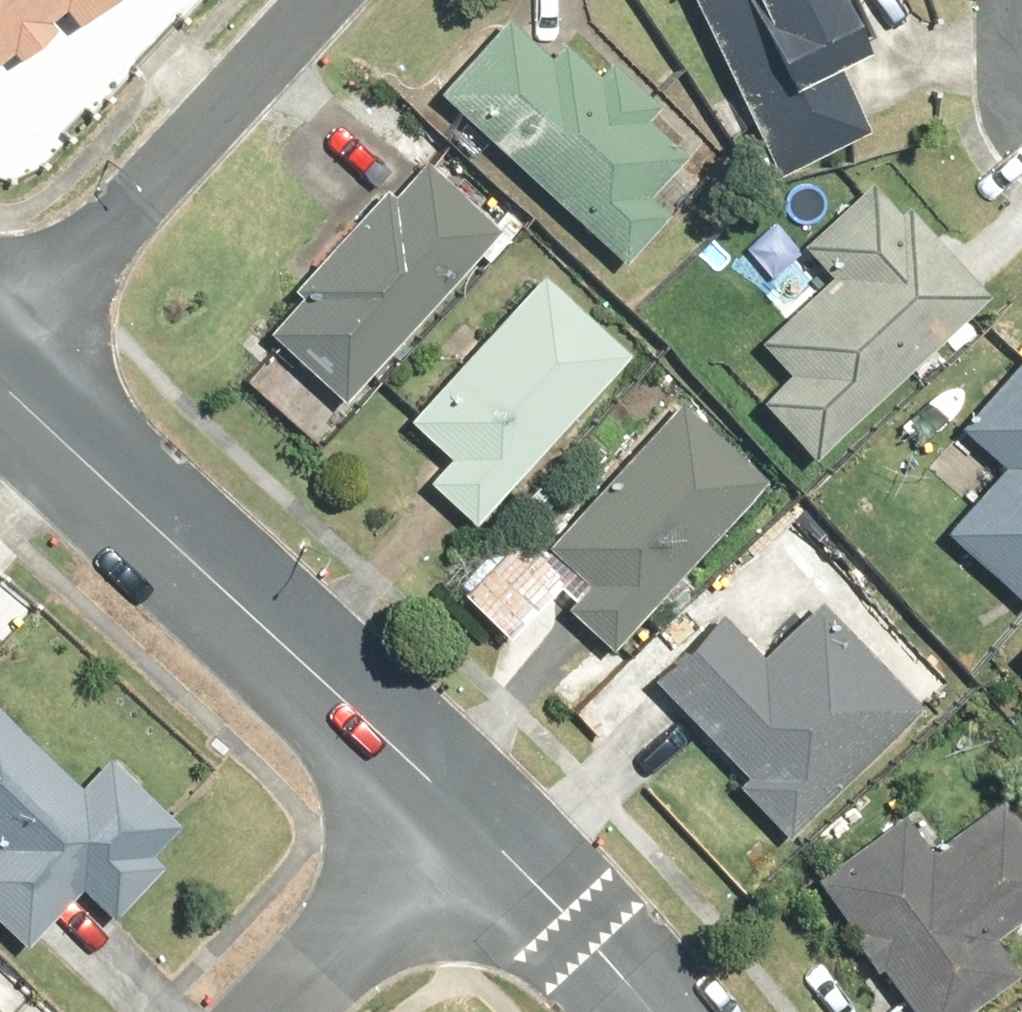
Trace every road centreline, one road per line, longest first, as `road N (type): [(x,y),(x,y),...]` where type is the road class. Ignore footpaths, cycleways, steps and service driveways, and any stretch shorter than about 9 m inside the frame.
road 1 (residential): [(0,366),(474,815)]
road 2 (residential): [(0,353),(328,0)]
road 3 (residential): [(284,1011),(474,815)]
road 4 (residential): [(474,815),(649,1011)]

